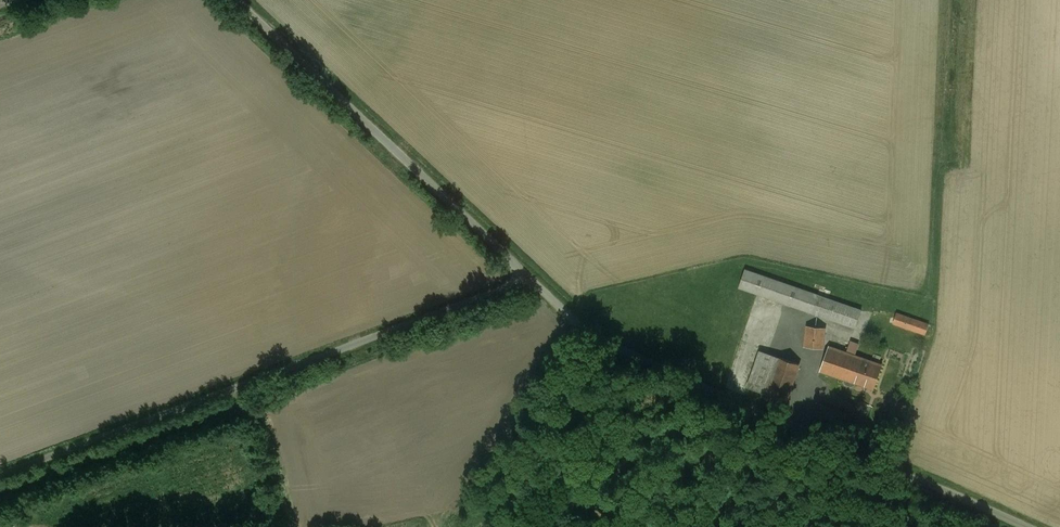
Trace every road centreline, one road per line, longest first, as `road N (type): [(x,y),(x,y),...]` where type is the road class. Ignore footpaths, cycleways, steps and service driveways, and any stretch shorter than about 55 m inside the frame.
road 1 (unclassified): [(532,278),(0,475)]
road 2 (unclassified): [(532,278),(597,332),(1021,526)]
road 3 (unclassified): [(237,0),(532,278)]

